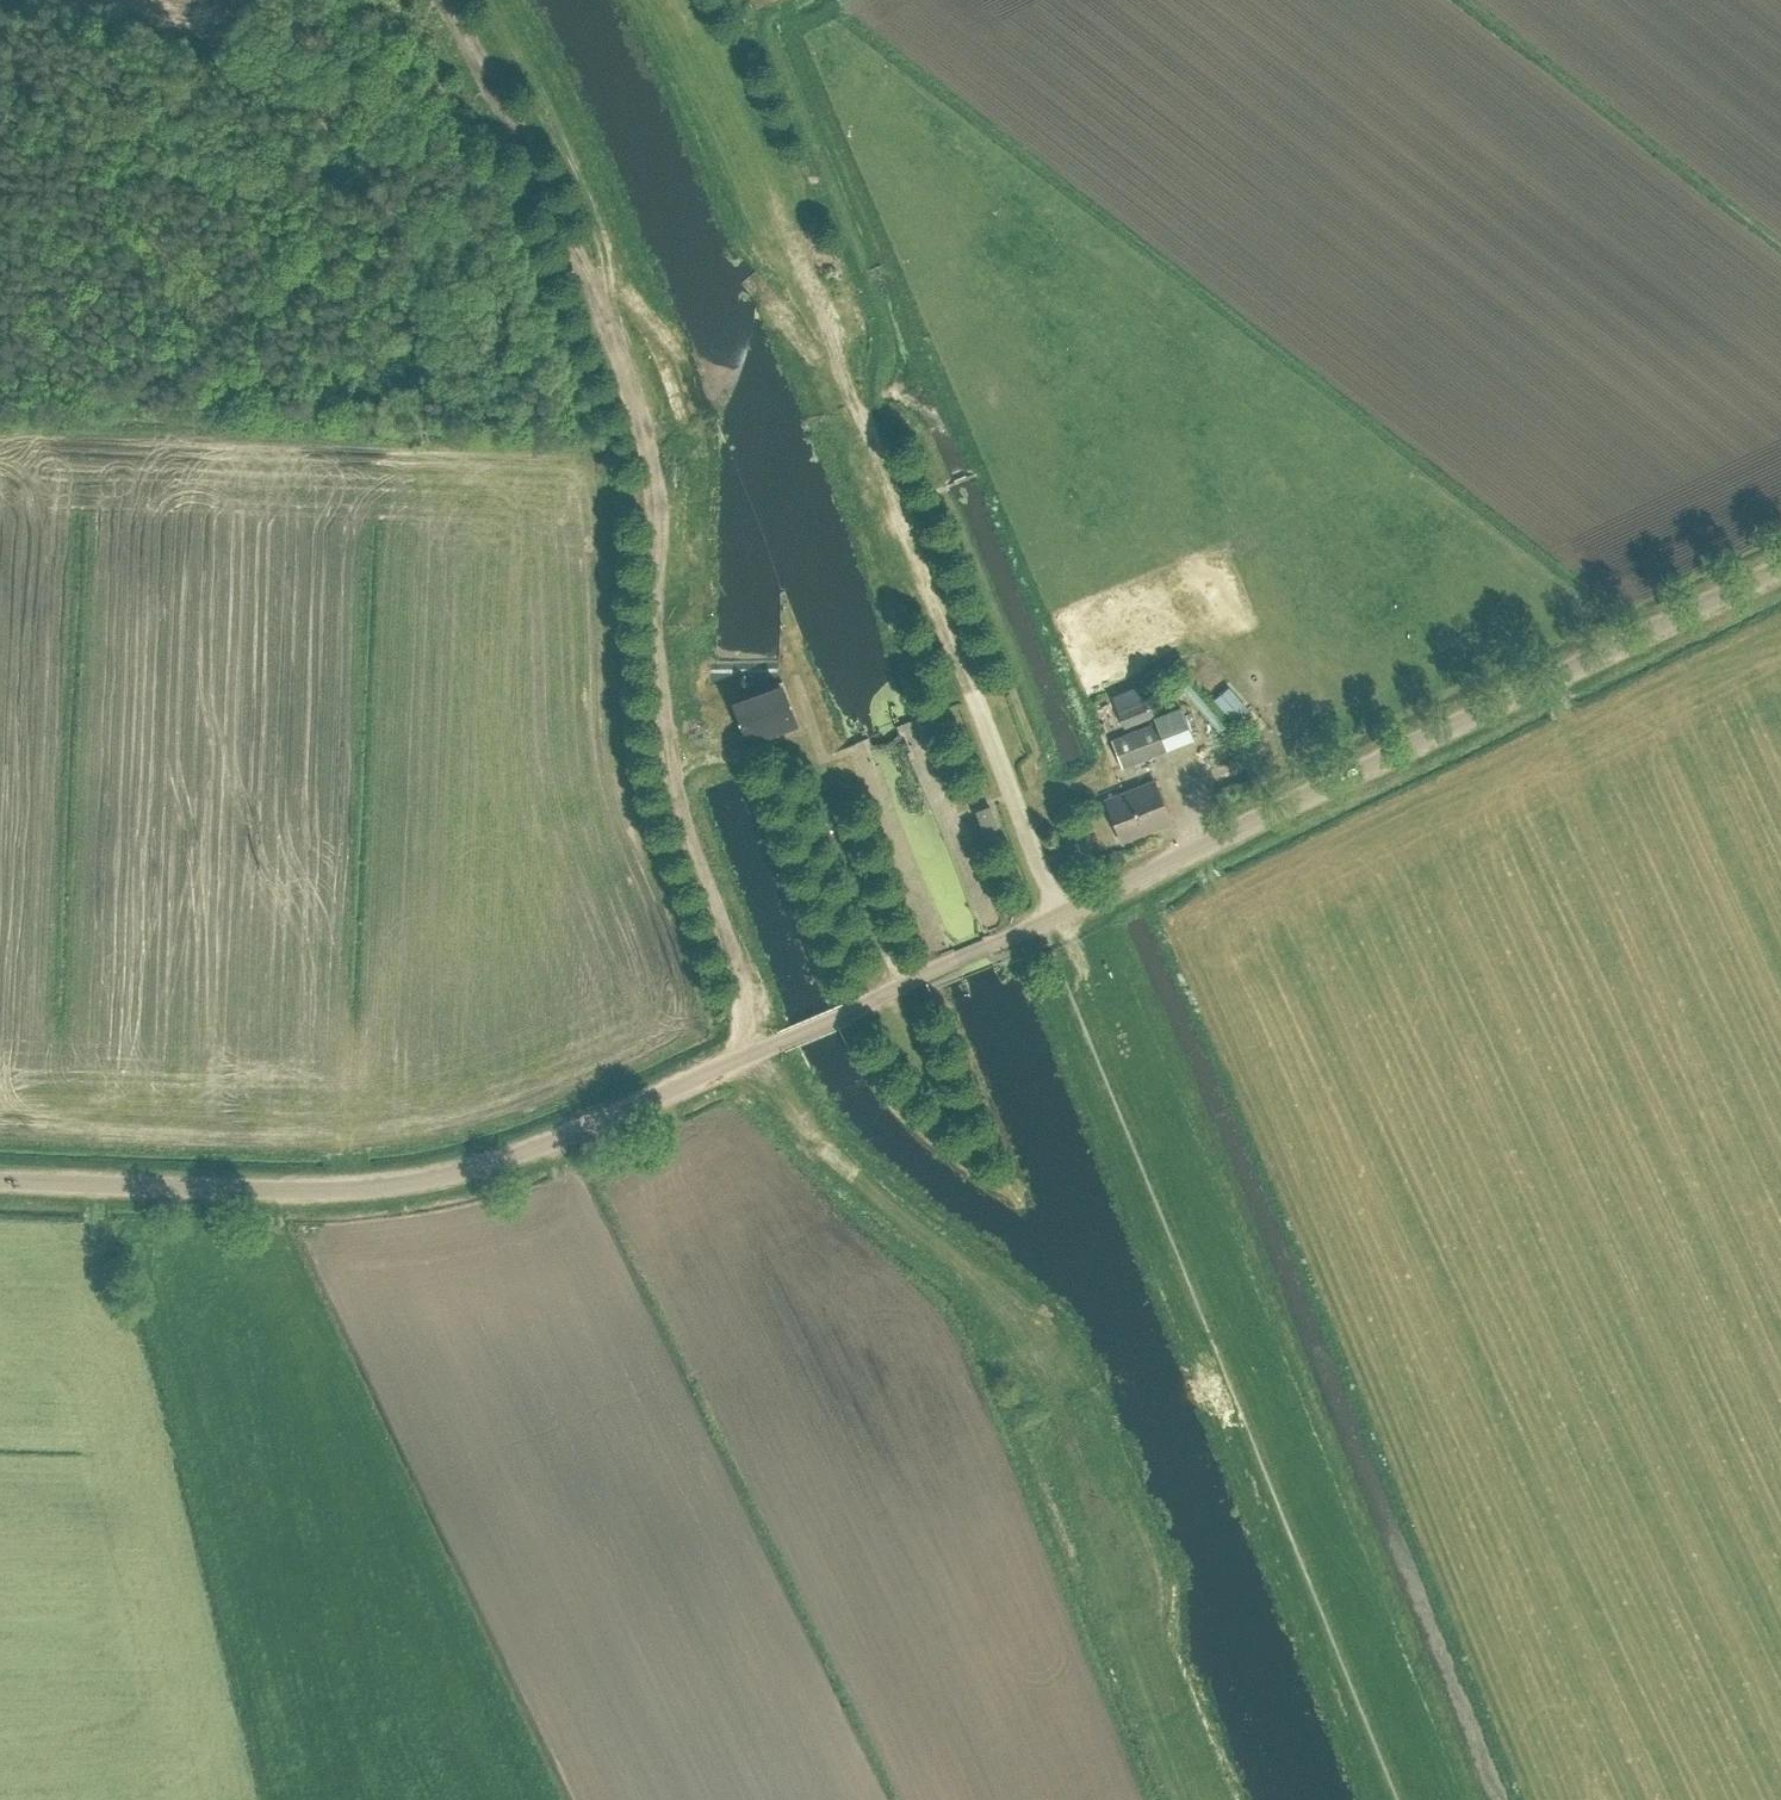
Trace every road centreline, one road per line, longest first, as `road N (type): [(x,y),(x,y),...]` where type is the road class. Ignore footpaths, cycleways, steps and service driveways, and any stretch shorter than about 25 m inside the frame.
road 1 (track): [(756,1053),(684,821),(668,737),(666,457),(607,349),(502,87),(449,0)]
road 2 (unclassified): [(301,1187),(423,1177),(519,1151),(756,1053),(1058,912)]
road 3 (unclassified): [(1058,912),(1780,568)]
road 4 (track): [(682,0),(709,45),(972,693)]
road 5 (unclassified): [(301,1187),(0,1180)]
road 6 (unclassified): [(972,693),(1058,912)]

